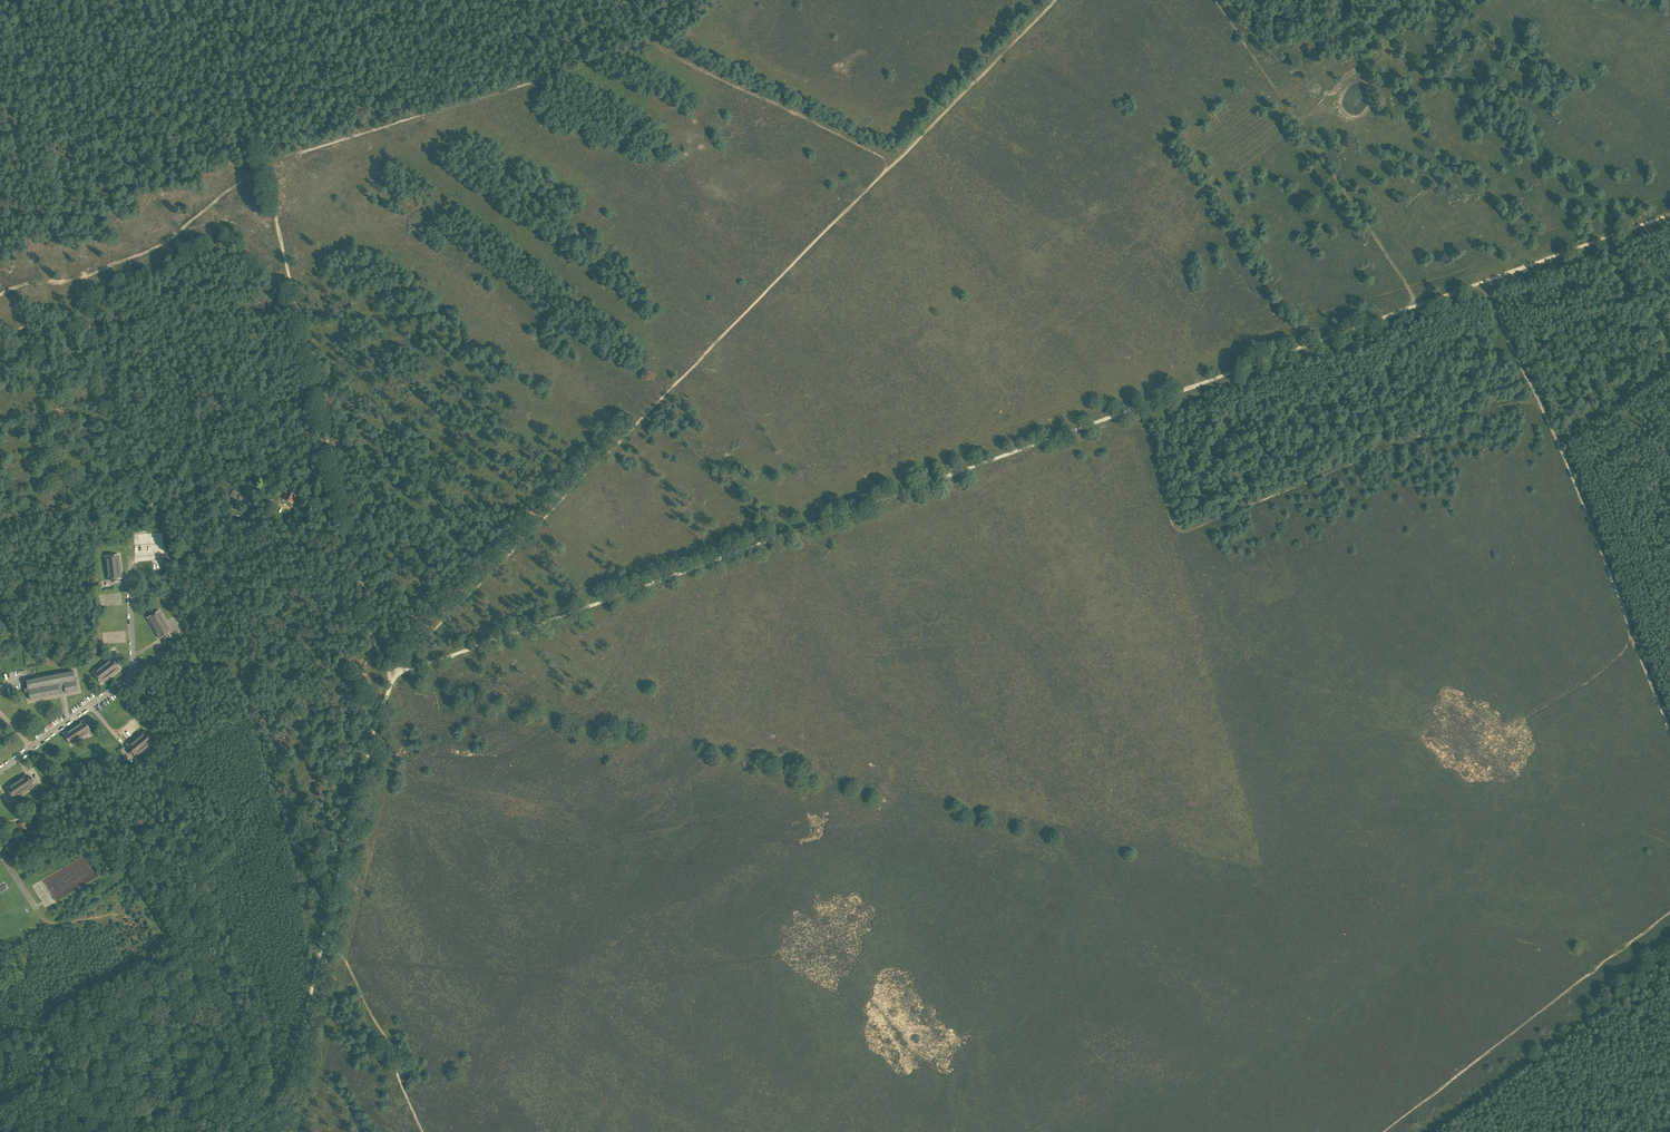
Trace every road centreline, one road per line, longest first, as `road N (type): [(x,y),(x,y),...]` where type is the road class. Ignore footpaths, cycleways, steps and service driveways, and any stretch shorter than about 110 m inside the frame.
road 1 (track): [(1482,284),(393,678)]
road 2 (track): [(898,161),(393,678)]
road 3 (track): [(393,678),(364,609),(264,169)]
road 4 (track): [(1130,410),(1148,437),(1172,524),(1185,532),(1502,406),(1525,376)]
road 5 (track): [(1669,732),(1562,451),(1482,284)]
road 6 (track): [(1215,0),(1417,305)]
road 7 (track): [(1384,1131),(1669,913)]
road 8 (track): [(321,946),(393,678)]
road 9 (track): [(1057,0),(898,161)]
road 10 (track): [(321,946),(345,960),(387,1038),(422,1131)]
road 11 (track): [(1669,214),(1482,284)]
road 12 (track): [(280,1131),(321,946)]
road 13 (track): [(264,169),(223,0)]

